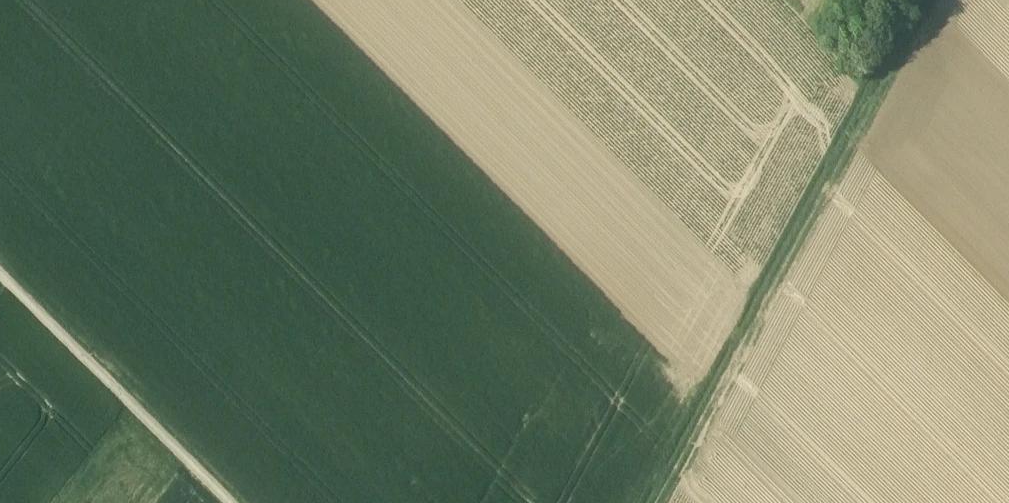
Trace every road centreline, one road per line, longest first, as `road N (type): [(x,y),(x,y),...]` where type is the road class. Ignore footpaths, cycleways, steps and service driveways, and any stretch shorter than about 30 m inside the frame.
road 1 (track): [(929,0),(660,502)]
road 2 (track): [(228,502),(0,274)]

